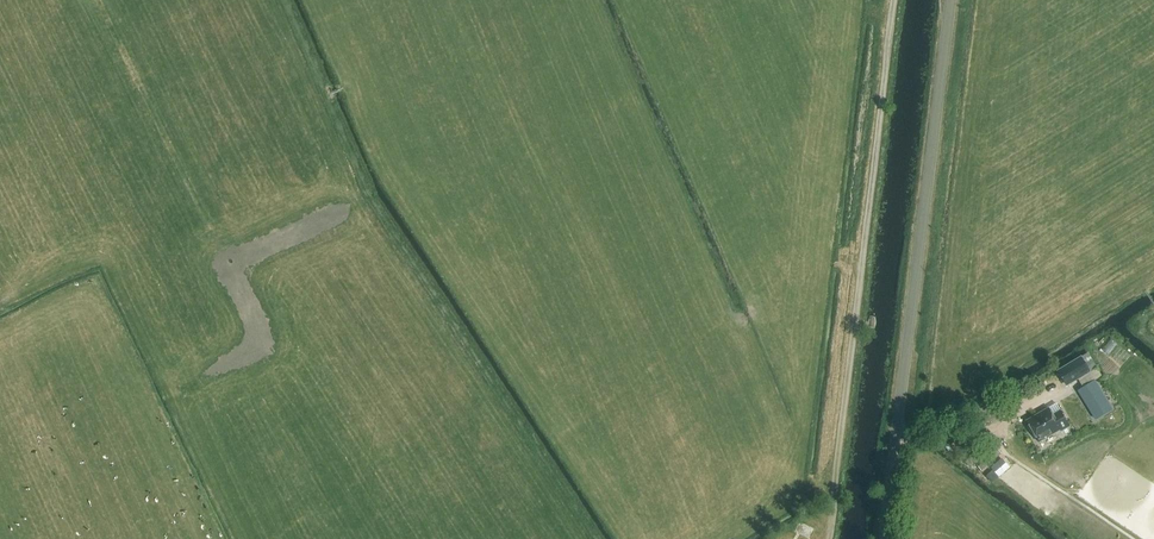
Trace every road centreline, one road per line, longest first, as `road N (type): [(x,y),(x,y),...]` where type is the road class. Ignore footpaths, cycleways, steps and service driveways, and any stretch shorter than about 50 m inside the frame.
road 1 (unclassified): [(883,538),(951,0)]
road 2 (track): [(829,538),(896,0)]

